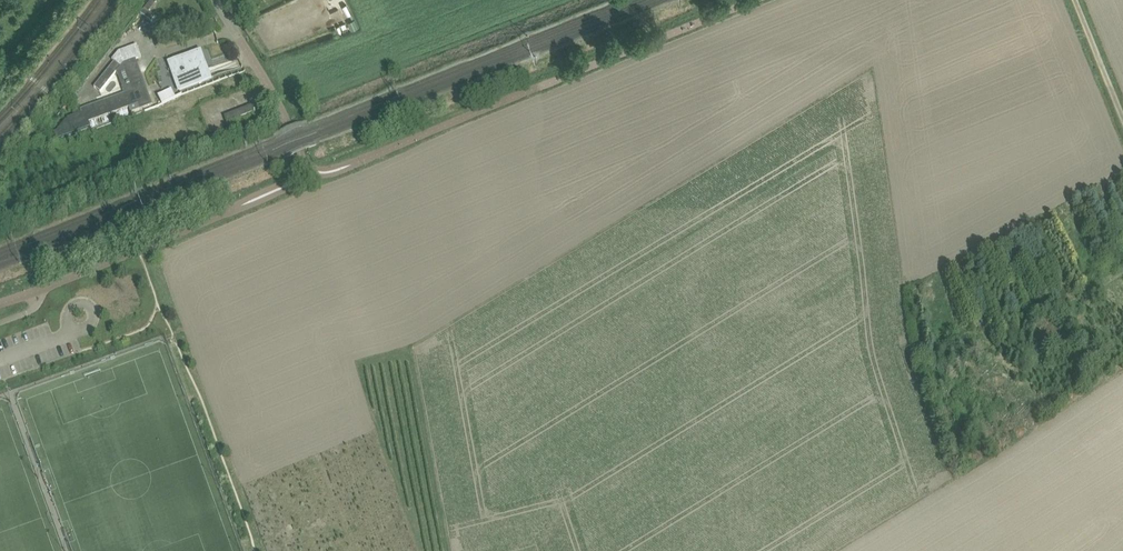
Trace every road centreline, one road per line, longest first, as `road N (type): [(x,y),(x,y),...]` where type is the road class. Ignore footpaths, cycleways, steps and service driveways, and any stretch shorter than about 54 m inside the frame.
road 1 (track): [(1075,0),(1122,117)]

